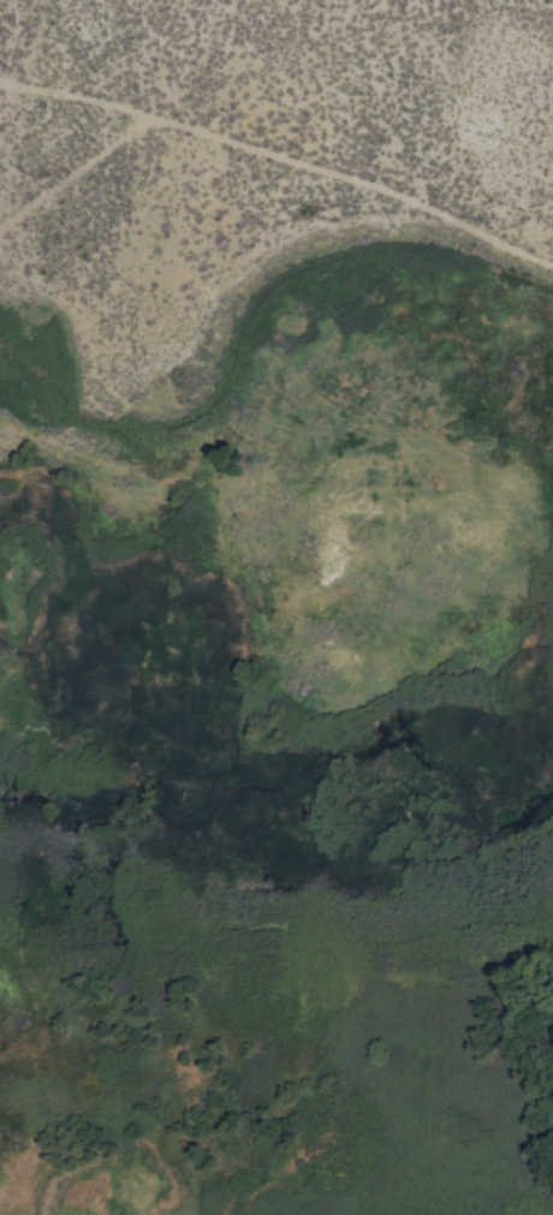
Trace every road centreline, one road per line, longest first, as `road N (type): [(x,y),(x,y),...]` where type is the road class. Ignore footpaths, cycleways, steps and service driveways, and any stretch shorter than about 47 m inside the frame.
road 1 (track): [(0,74),(388,187),(552,262)]

